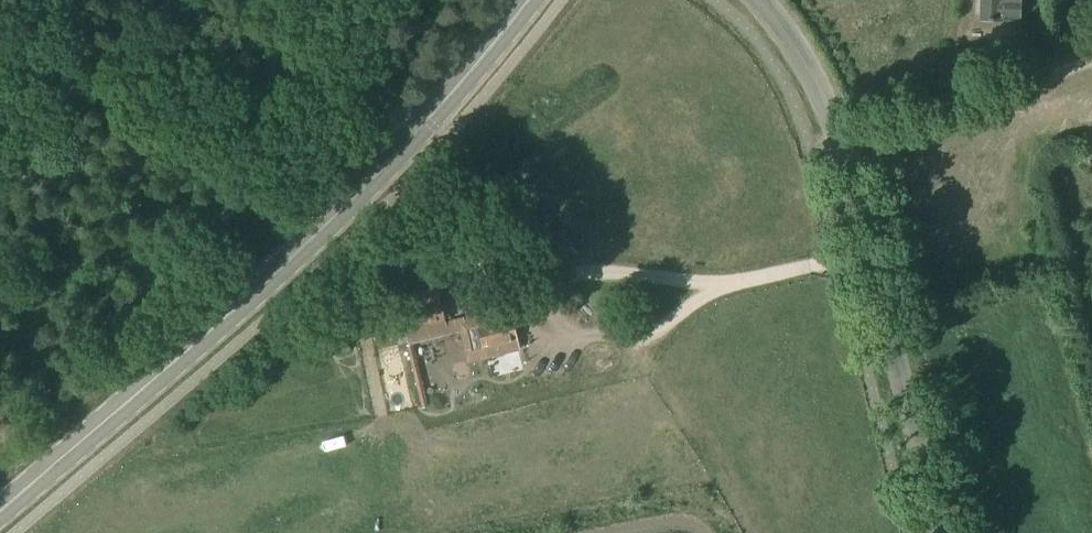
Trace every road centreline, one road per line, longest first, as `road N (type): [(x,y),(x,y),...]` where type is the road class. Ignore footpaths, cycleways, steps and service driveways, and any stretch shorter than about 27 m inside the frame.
road 1 (primary): [(527,0),(422,126),(289,261),(0,507)]
road 2 (unclassified): [(939,532),(831,123),(810,70),(760,0)]
road 3 (track): [(764,532),(605,303),(867,257)]
road 4 (track): [(175,0),(422,126)]

